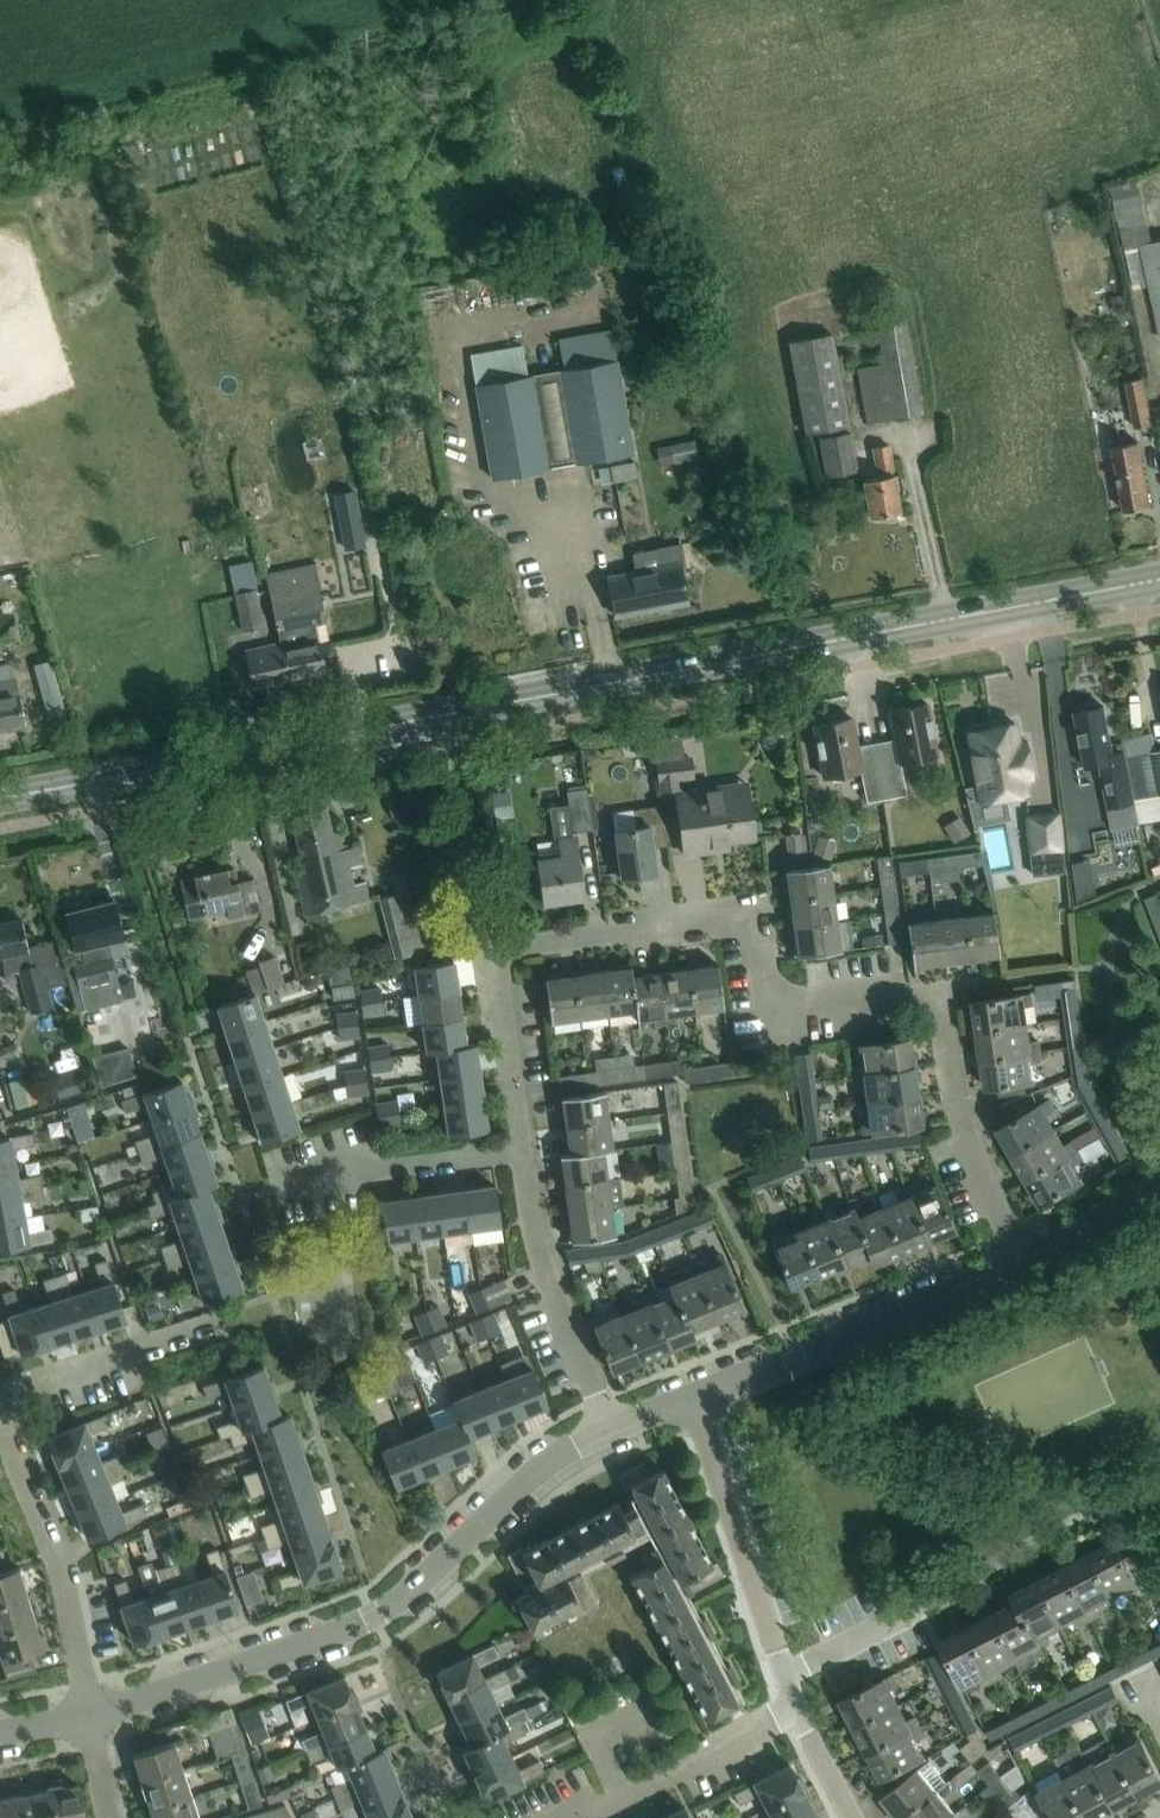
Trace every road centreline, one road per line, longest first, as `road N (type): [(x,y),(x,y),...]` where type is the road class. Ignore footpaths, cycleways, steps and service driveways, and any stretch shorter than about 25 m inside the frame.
road 1 (secondary): [(0,798),(1159,579)]
road 2 (residential): [(1020,1262),(956,1116),(936,991),(790,1005),(770,996),(749,928),(496,961),(521,1151)]
road 3 (residential): [(88,1713),(377,1615),(549,1460),(608,1427)]
road 4 (residential): [(694,1395),(1020,1262)]
road 5 (residential): [(784,1679),(1064,1543)]
road 6 (residential): [(88,1713),(59,1567),(0,1422)]
road 7 (residential): [(784,1679),(694,1395)]
road 8 (residential): [(521,1151),(540,1251),(608,1427)]
road 9 (residential): [(565,1817),(627,1800),(795,1710)]
road 10 (residential): [(277,1187),(521,1151)]
road 11 (residential): [(0,1392),(230,1318)]
road 12 (residential): [(1020,1262),(1159,1180)]
road 13 (residential): [(851,1817),(795,1710)]

